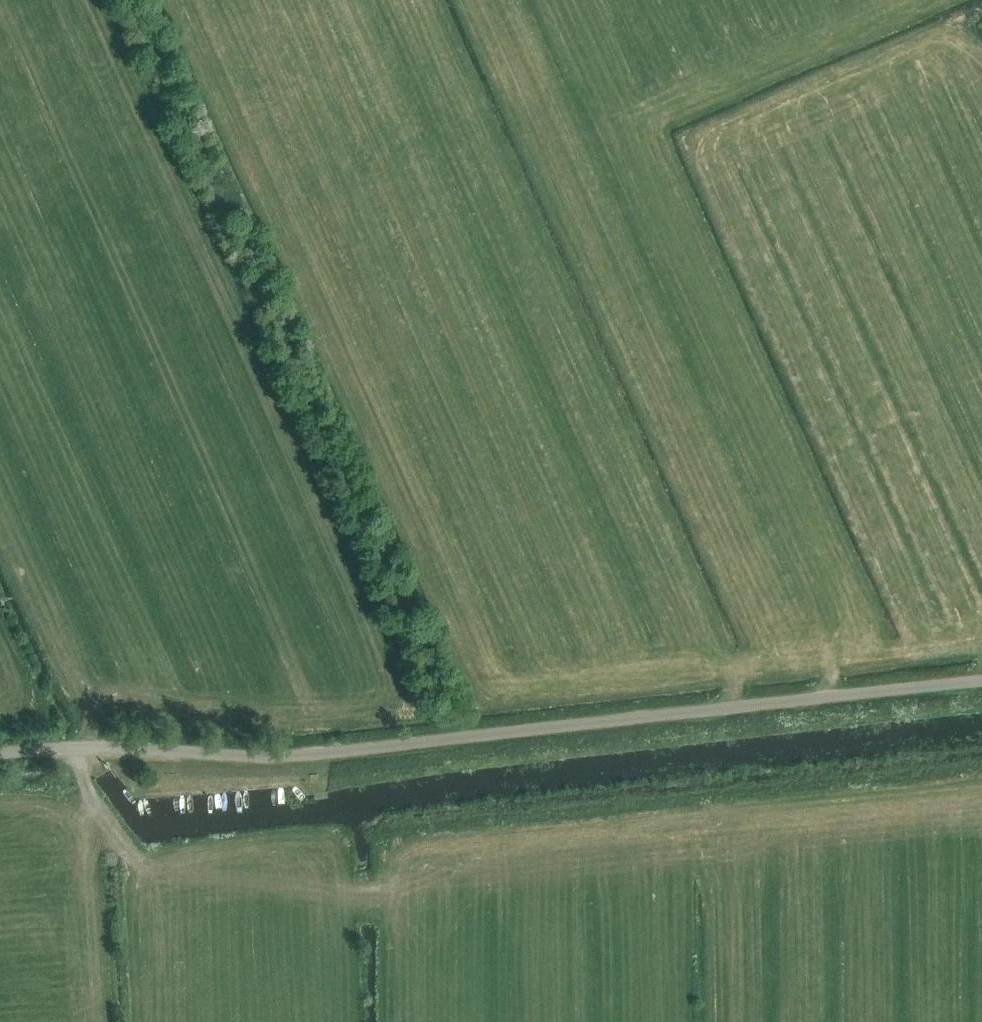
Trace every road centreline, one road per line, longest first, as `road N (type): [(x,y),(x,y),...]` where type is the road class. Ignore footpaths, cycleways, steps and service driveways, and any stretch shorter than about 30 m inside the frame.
road 1 (unclassified): [(0,753),(108,747),(296,756),(981,680)]

